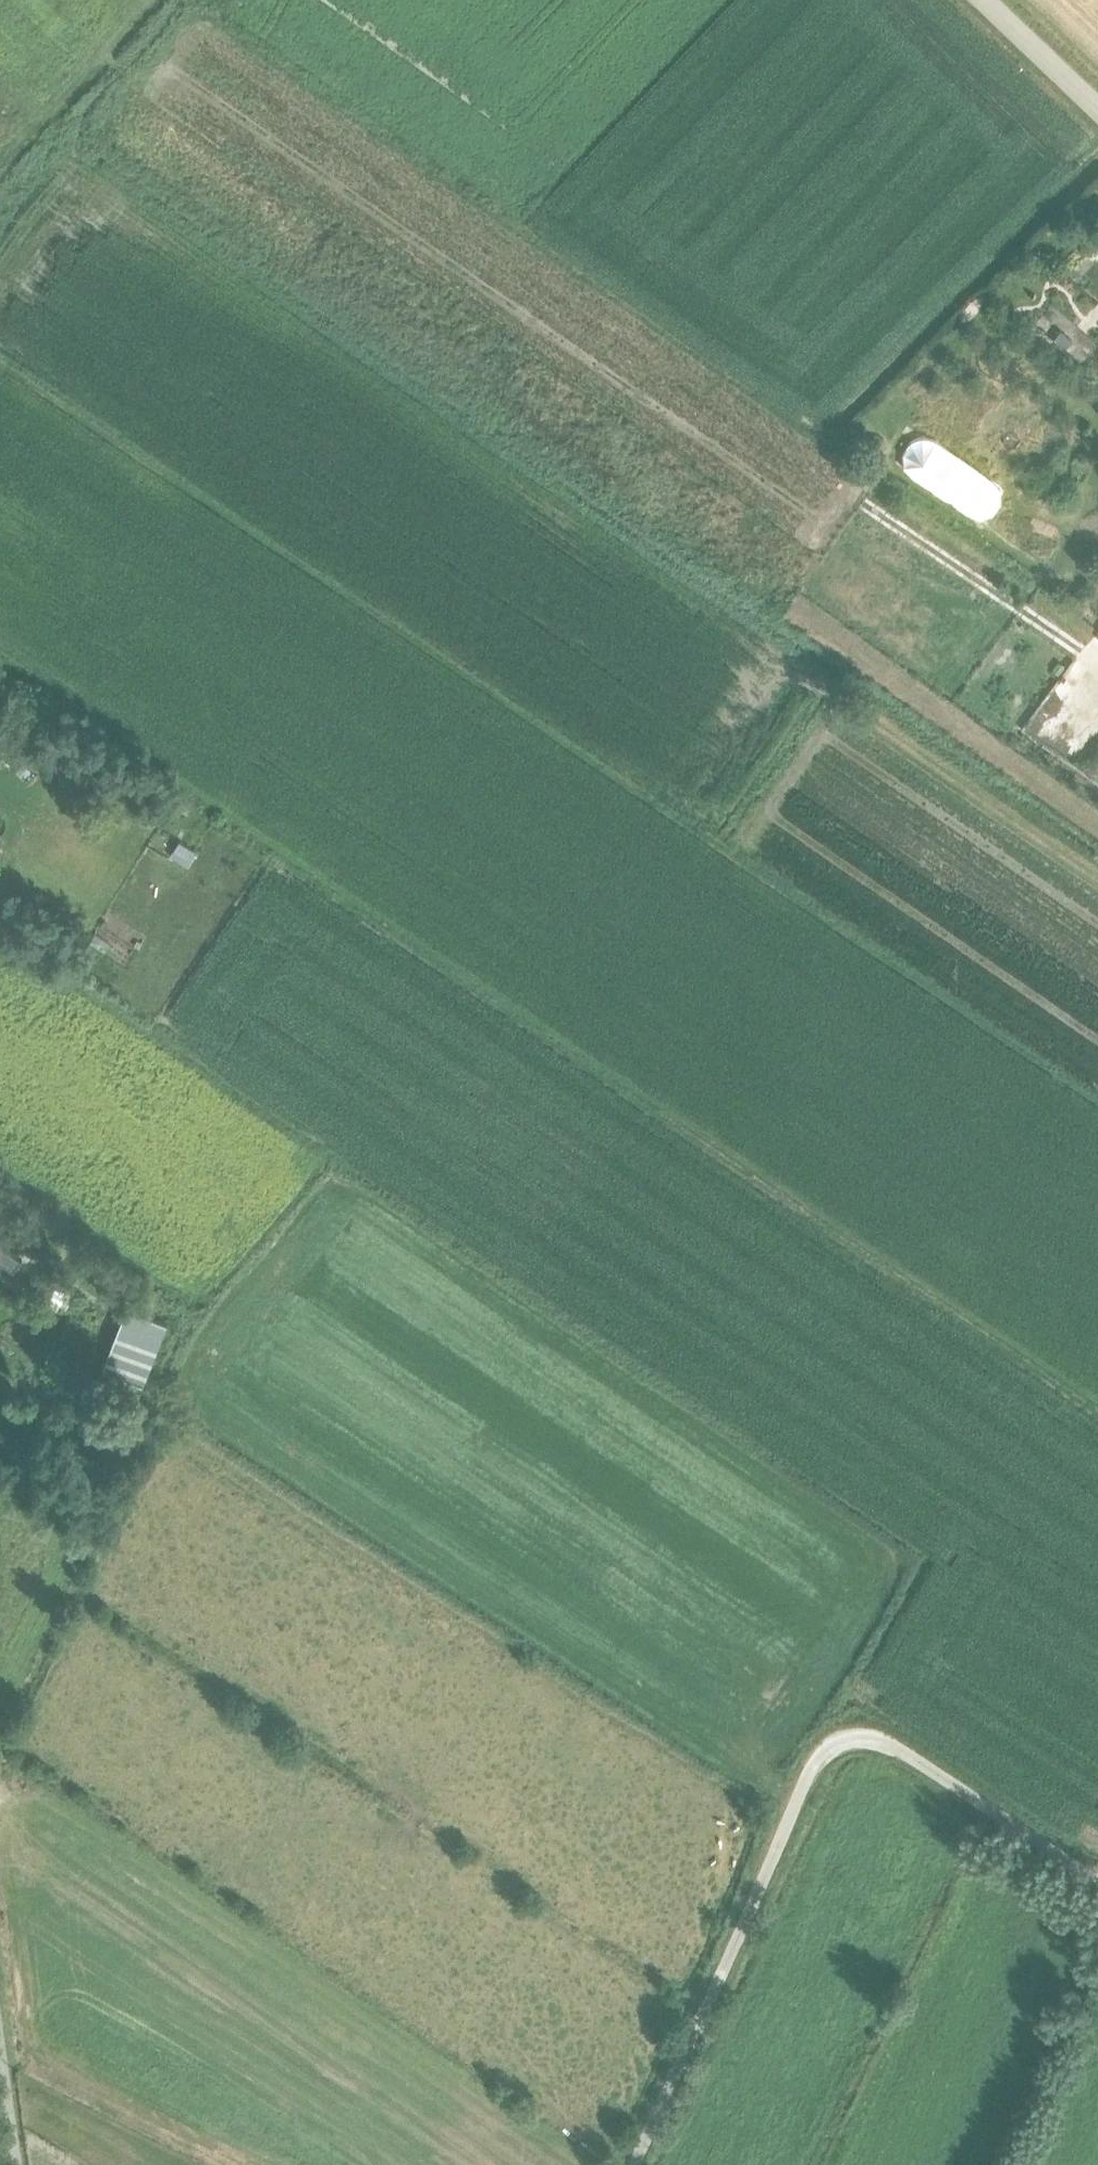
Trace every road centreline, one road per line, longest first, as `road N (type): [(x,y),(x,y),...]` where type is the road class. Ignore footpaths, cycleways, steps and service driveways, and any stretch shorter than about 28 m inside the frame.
road 1 (unclassified): [(1097,1881),(888,1748),(867,1741),(825,1748),(628,2164)]
road 2 (tertiary): [(1097,113),(980,0)]

